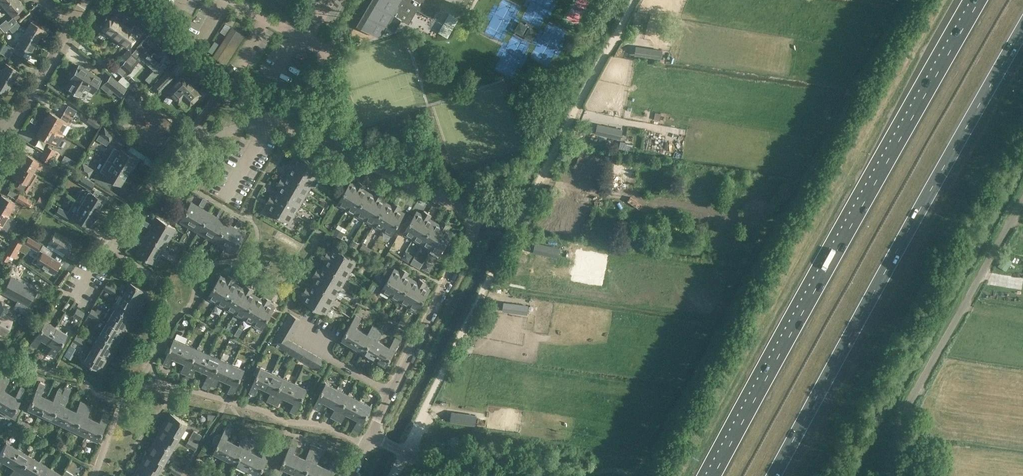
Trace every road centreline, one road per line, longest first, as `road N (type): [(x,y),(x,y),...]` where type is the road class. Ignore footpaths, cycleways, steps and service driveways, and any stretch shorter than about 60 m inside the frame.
road 1 (motorway): [(981,0),(714,475)]
road 2 (track): [(390,475),(631,0)]
road 3 (motorway): [(775,475),(1022,35)]
road 4 (residential): [(392,390),(472,235),(472,217),(289,122)]
road 5 (unclassified): [(894,475),(912,400),(1022,203)]
road 6 (track): [(752,217),(540,178)]
road 7 (residential): [(161,382),(367,441)]
road 8 (residential): [(112,249),(141,196),(191,162),(201,143),(267,121)]
road 9 (residential): [(365,0),(289,122)]
road 10 (residential): [(151,363),(167,327),(164,297),(155,280),(112,249)]
road 11 (residential): [(6,130),(69,27)]

